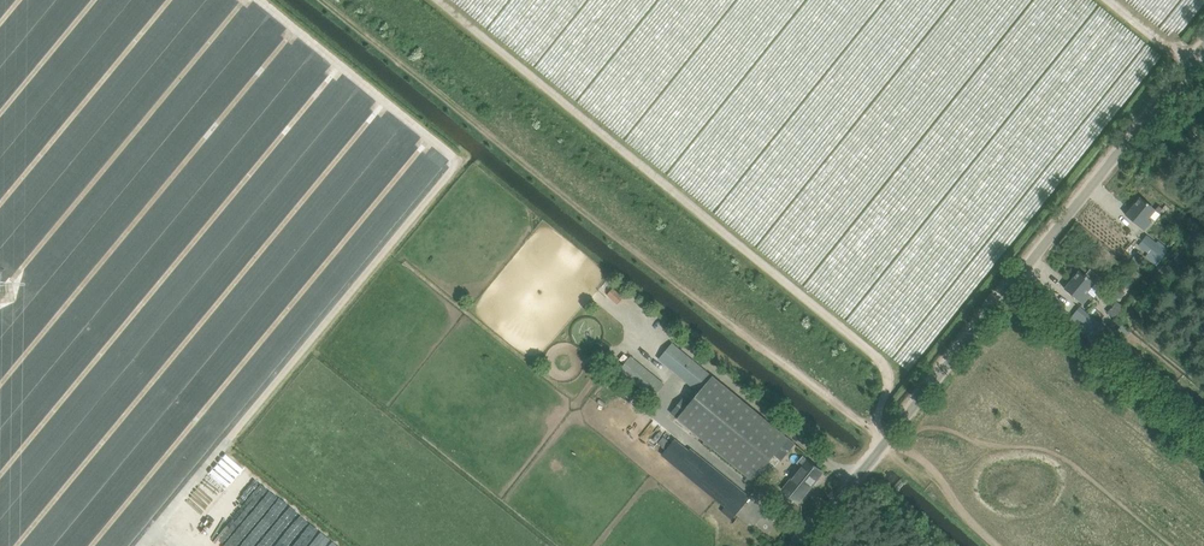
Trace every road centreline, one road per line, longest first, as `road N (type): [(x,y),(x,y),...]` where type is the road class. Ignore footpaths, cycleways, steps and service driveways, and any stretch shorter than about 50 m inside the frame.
road 1 (track): [(883,444),(325,0)]
road 2 (unclassified): [(799,545),(1203,45)]

